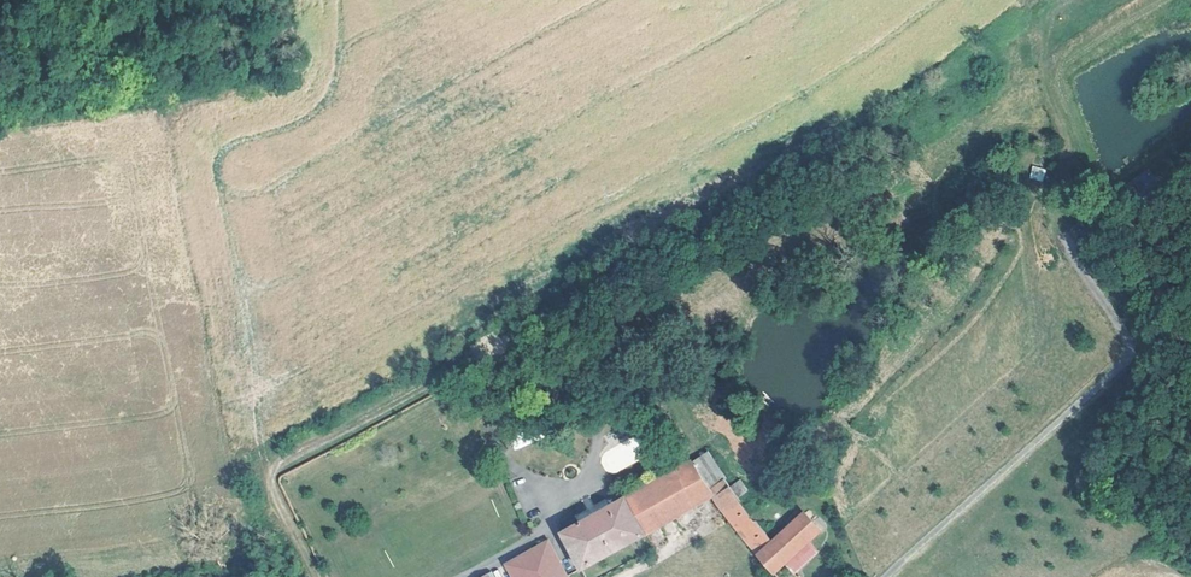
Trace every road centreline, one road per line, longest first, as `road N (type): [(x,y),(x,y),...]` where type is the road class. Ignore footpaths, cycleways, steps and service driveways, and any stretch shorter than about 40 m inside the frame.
road 1 (track): [(314,576),(269,494),(271,470),(291,455),(870,138),(1080,0)]

